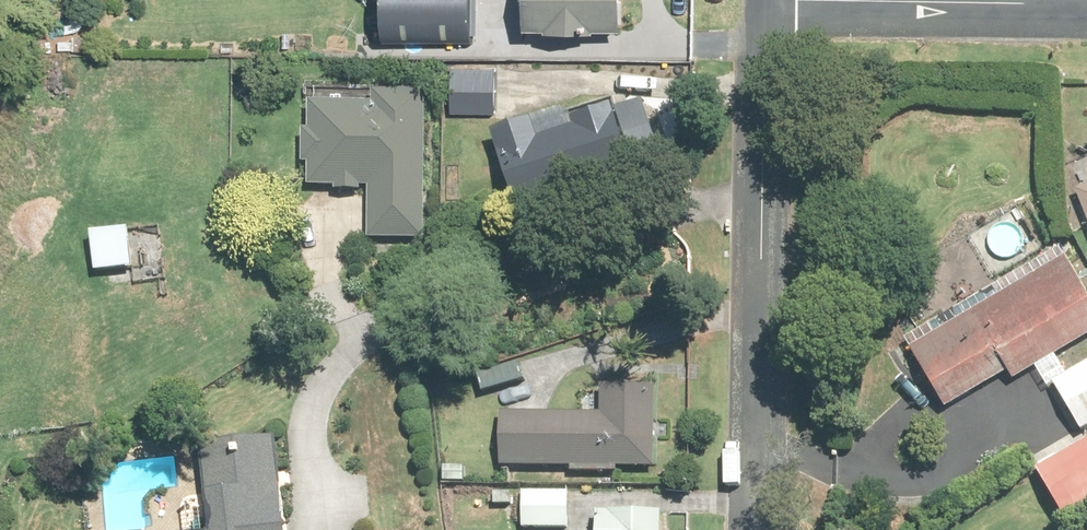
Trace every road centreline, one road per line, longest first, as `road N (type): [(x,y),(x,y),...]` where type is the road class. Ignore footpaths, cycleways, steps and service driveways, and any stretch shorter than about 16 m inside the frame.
road 1 (residential): [(750,529),(763,0)]
road 2 (residential): [(1086,3),(903,0)]

